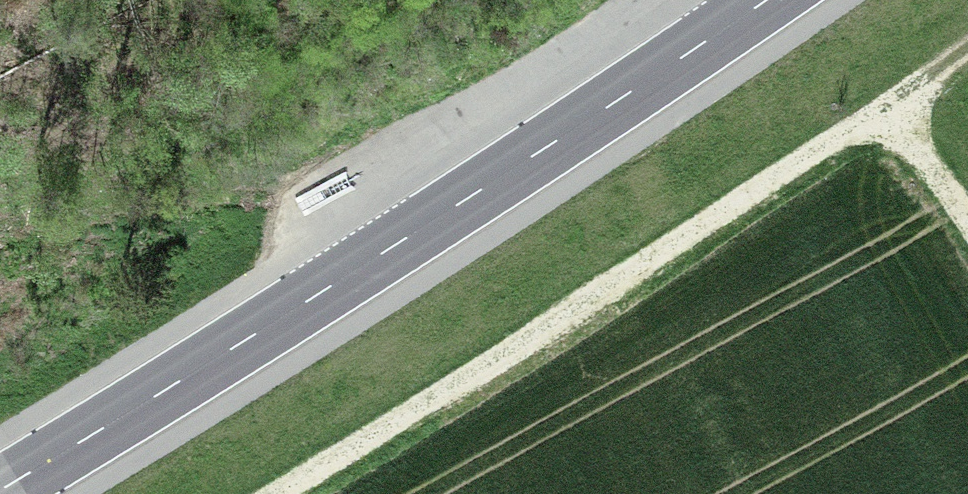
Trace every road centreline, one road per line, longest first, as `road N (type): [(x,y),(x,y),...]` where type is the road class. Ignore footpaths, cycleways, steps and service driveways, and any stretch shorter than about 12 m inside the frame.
road 1 (primary): [(0,490),(394,245),(766,0)]
road 2 (track): [(967,48),(547,327),(279,493)]
road 3 (track): [(888,103),(967,223)]

